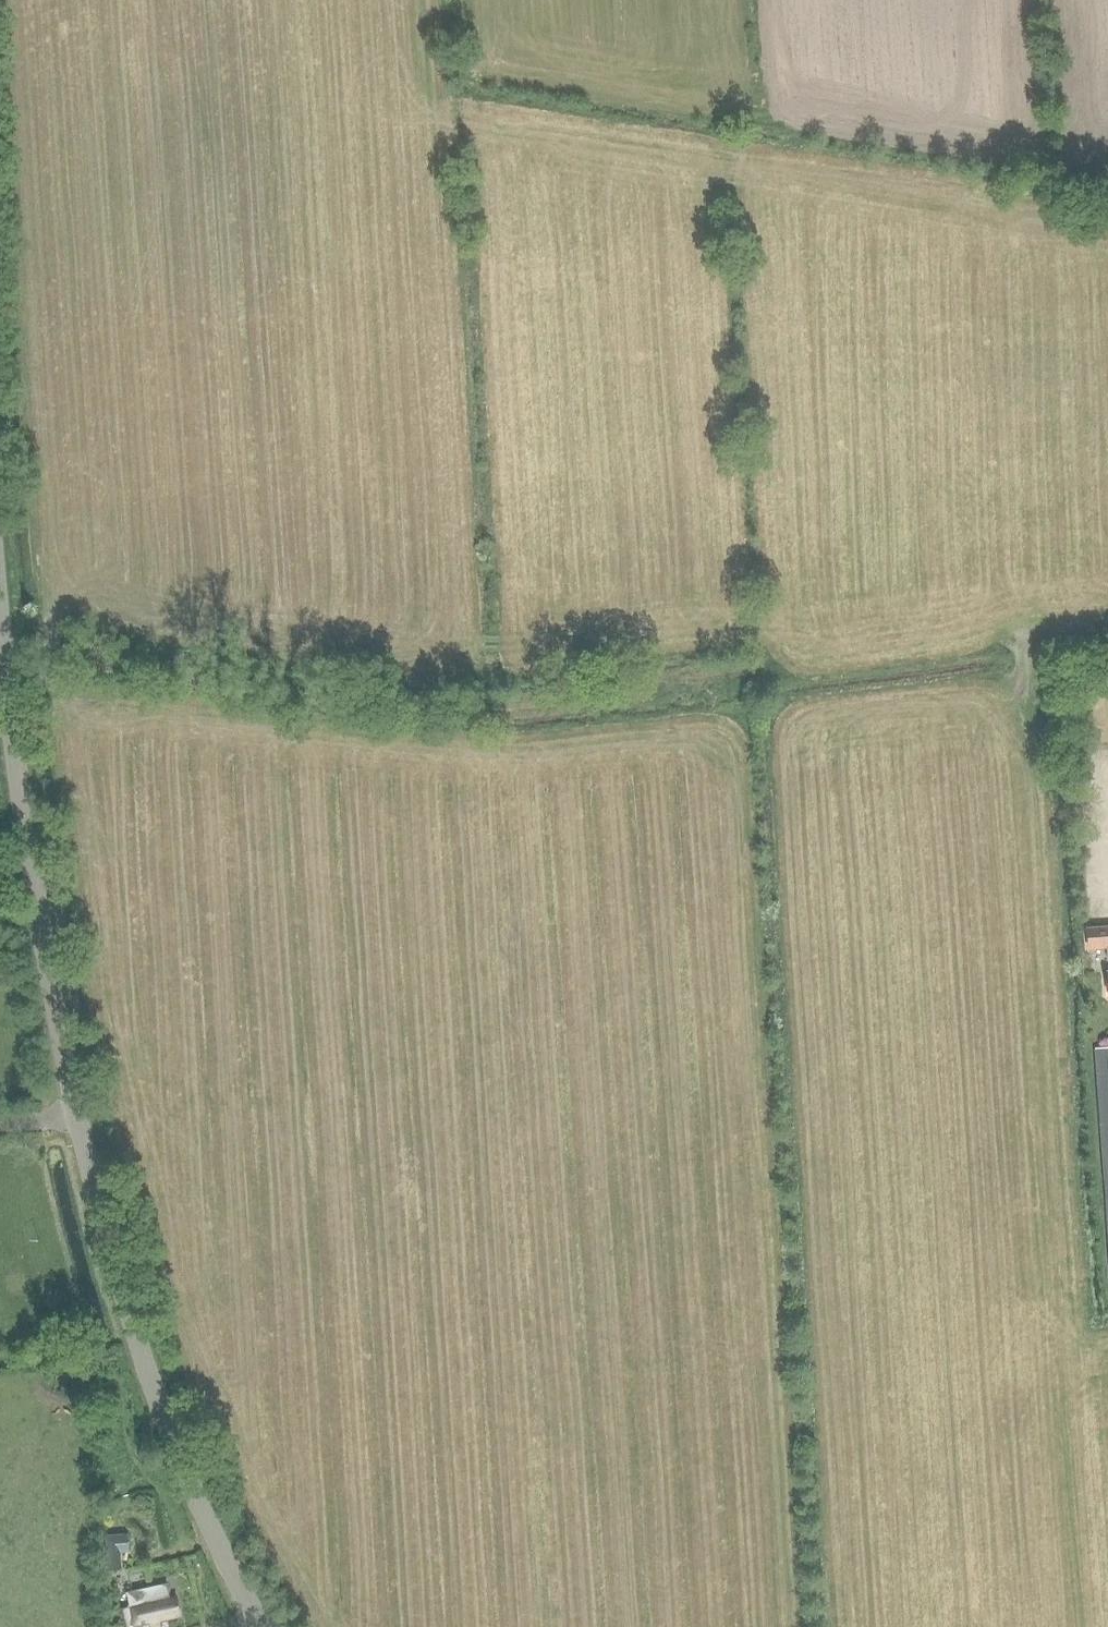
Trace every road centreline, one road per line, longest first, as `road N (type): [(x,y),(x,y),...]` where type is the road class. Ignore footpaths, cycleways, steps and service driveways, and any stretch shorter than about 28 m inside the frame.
road 1 (tertiary): [(262,1626),(187,1474),(109,1248),(59,1030),(0,633)]

